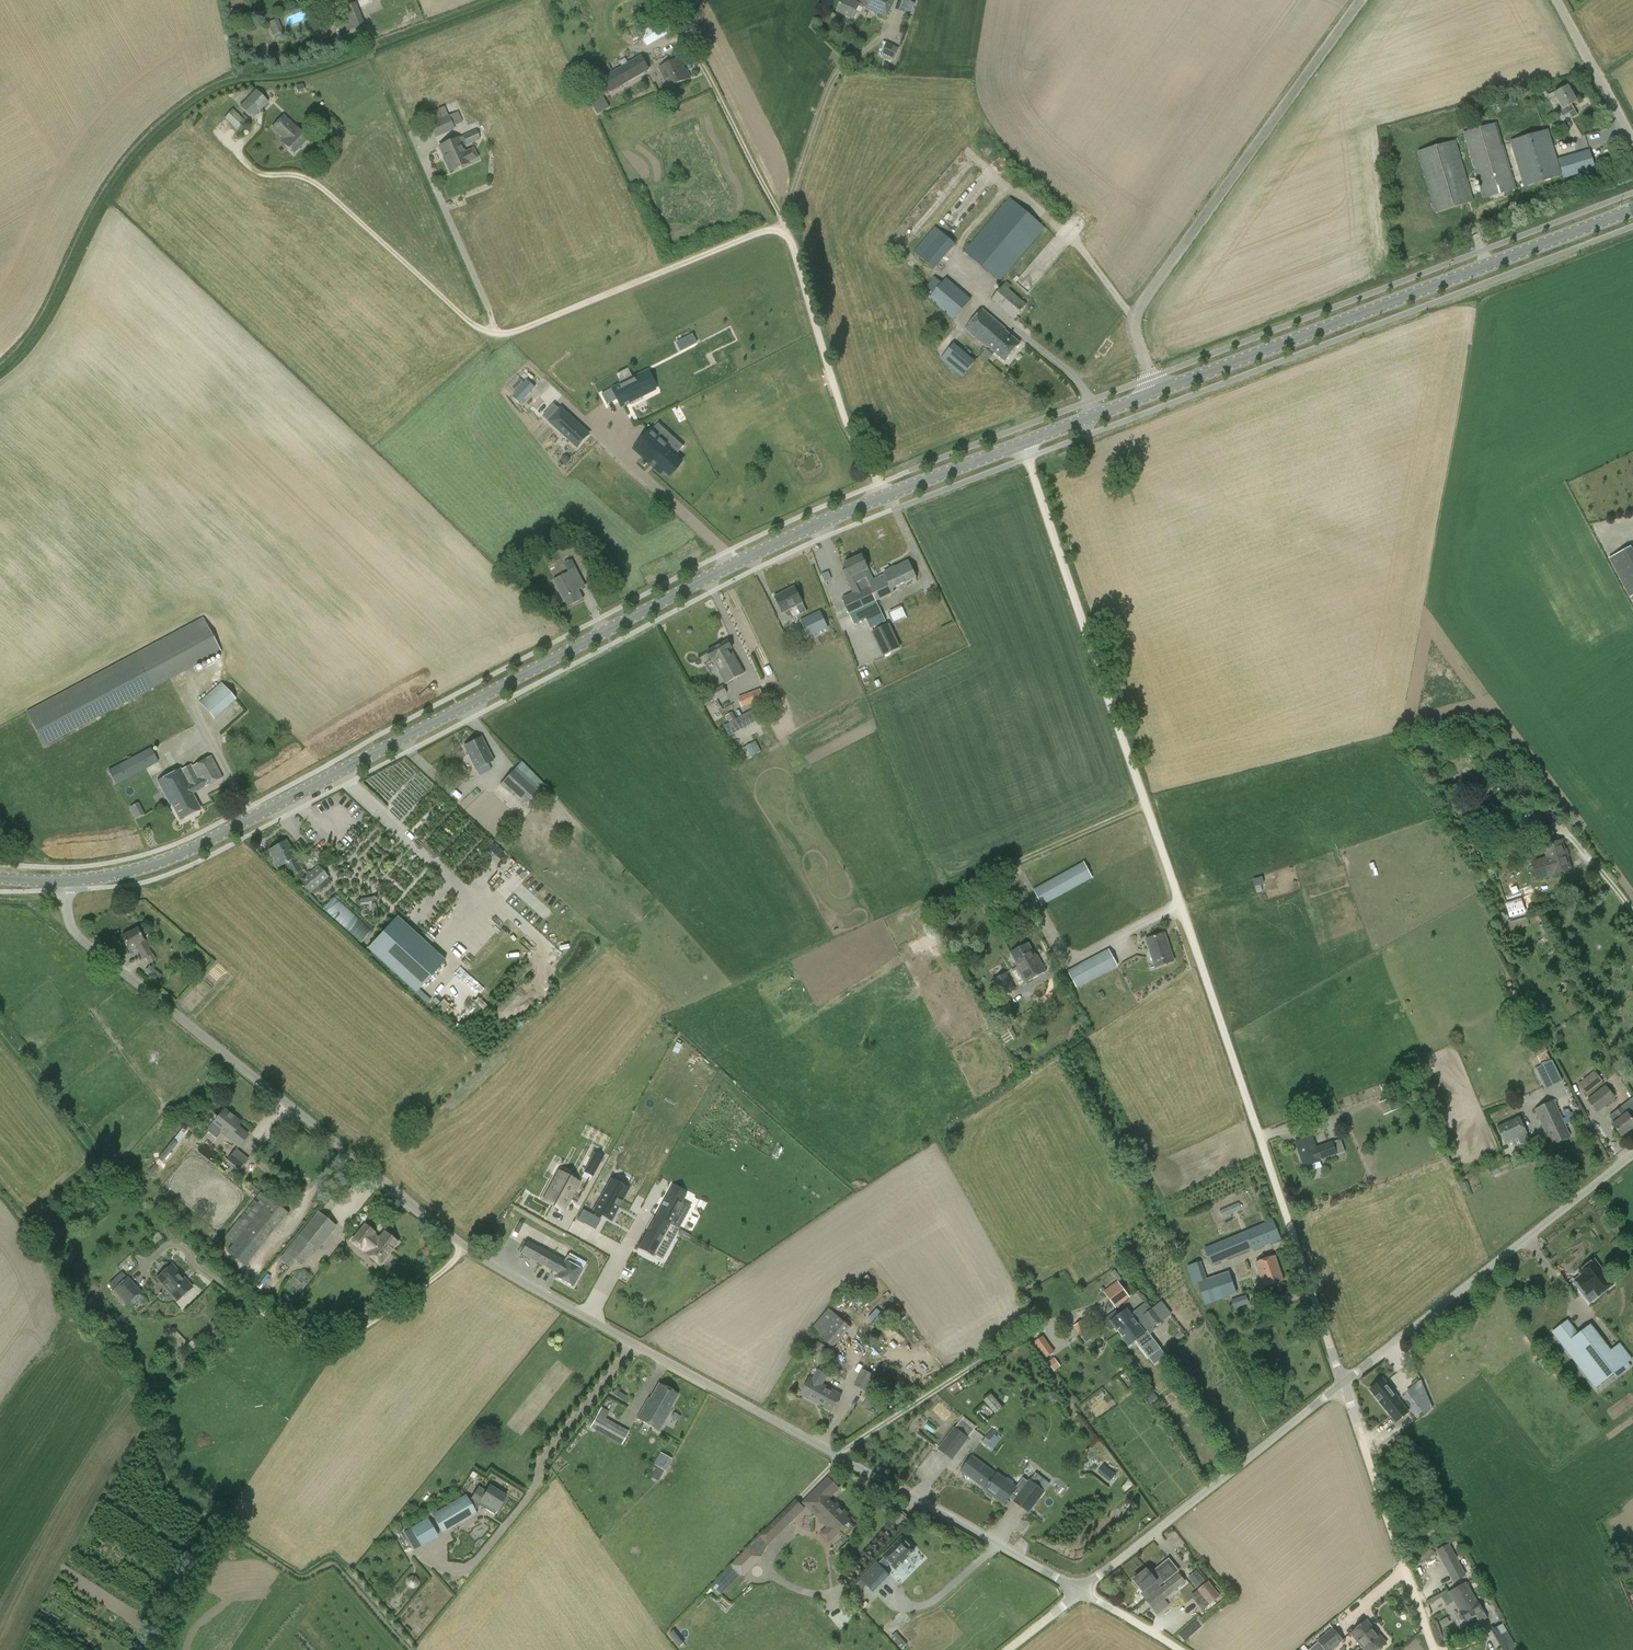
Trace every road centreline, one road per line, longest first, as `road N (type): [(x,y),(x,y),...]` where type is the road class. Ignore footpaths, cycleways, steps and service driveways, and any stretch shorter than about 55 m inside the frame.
road 1 (track): [(1435,1649),(1023,442)]
road 2 (unclassified): [(1080,1588),(487,1259),(88,943),(71,925),(65,881)]
road 3 (tertiary): [(65,881),(182,854),(702,580),(888,495)]
road 4 (unclassified): [(1080,1588),(1632,1154)]
road 5 (unclassified): [(888,495),(848,429),(791,242),(778,231),(515,333),(472,324)]
road 6 (tertiary): [(1154,390),(1632,210)]
road 7 (unclassified): [(1154,390),(1136,338),(1139,306),(1361,0)]
road 8 (tertiary): [(888,495),(1154,390)]
road 9 (track): [(1180,1649),(1080,1588),(1010,1649)]
road 10 (unclassified): [(1632,141),(1557,0)]

